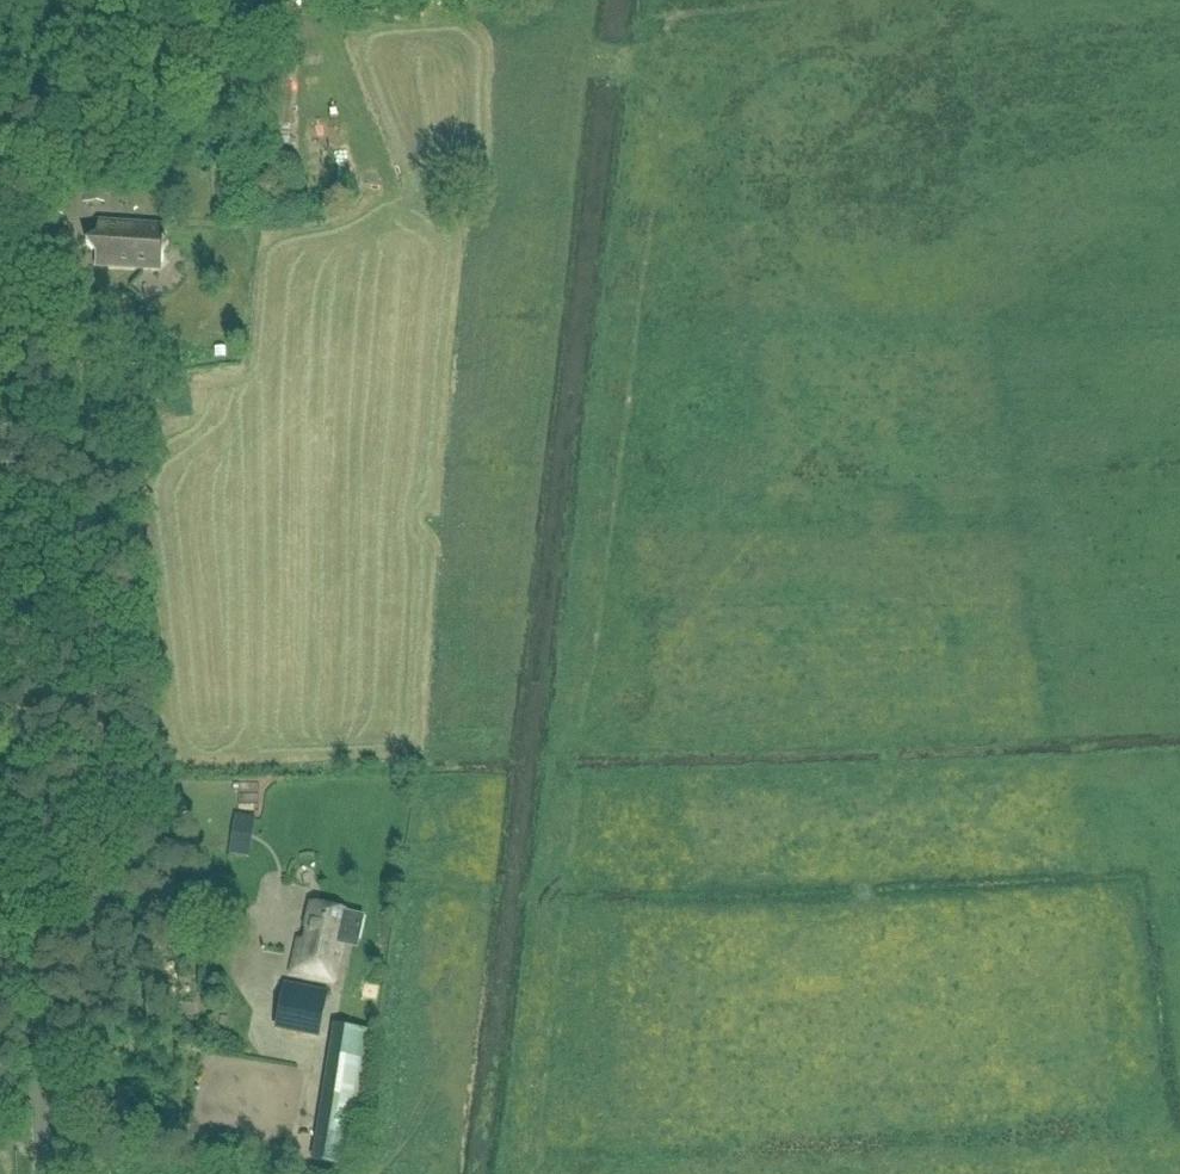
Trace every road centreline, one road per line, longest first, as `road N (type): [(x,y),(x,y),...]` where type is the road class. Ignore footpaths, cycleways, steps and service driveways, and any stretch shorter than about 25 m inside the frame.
road 1 (unclassified): [(40,1173),(26,1024),(0,877)]

